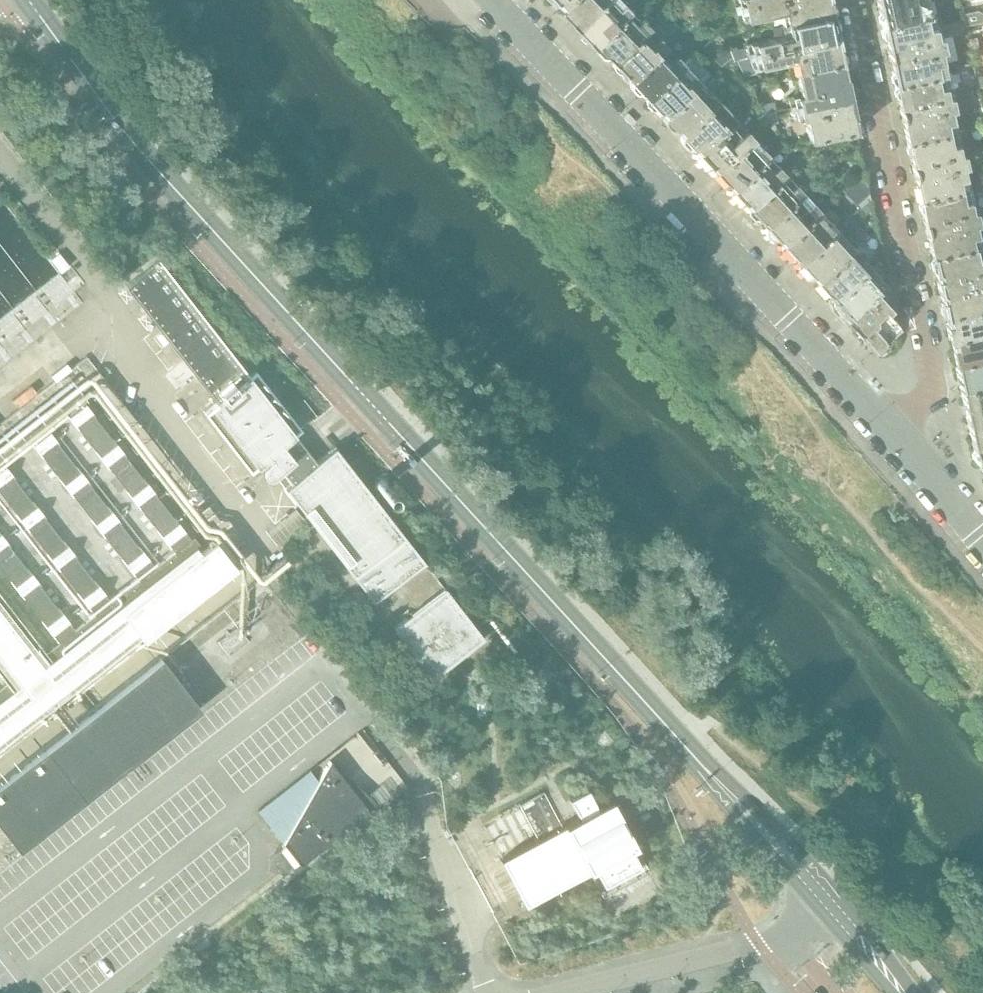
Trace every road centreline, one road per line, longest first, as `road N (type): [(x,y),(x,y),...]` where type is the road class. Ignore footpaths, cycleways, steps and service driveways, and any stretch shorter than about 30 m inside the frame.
road 1 (secondary): [(28,0),(179,194),(812,895)]
road 2 (residential): [(891,432),(493,0)]
road 3 (residential): [(891,432),(936,384),(852,0)]
road 4 (residential): [(571,992),(784,932)]
road 5 (residential): [(982,541),(891,432)]
road 6 (secondary): [(812,895),(893,992)]

